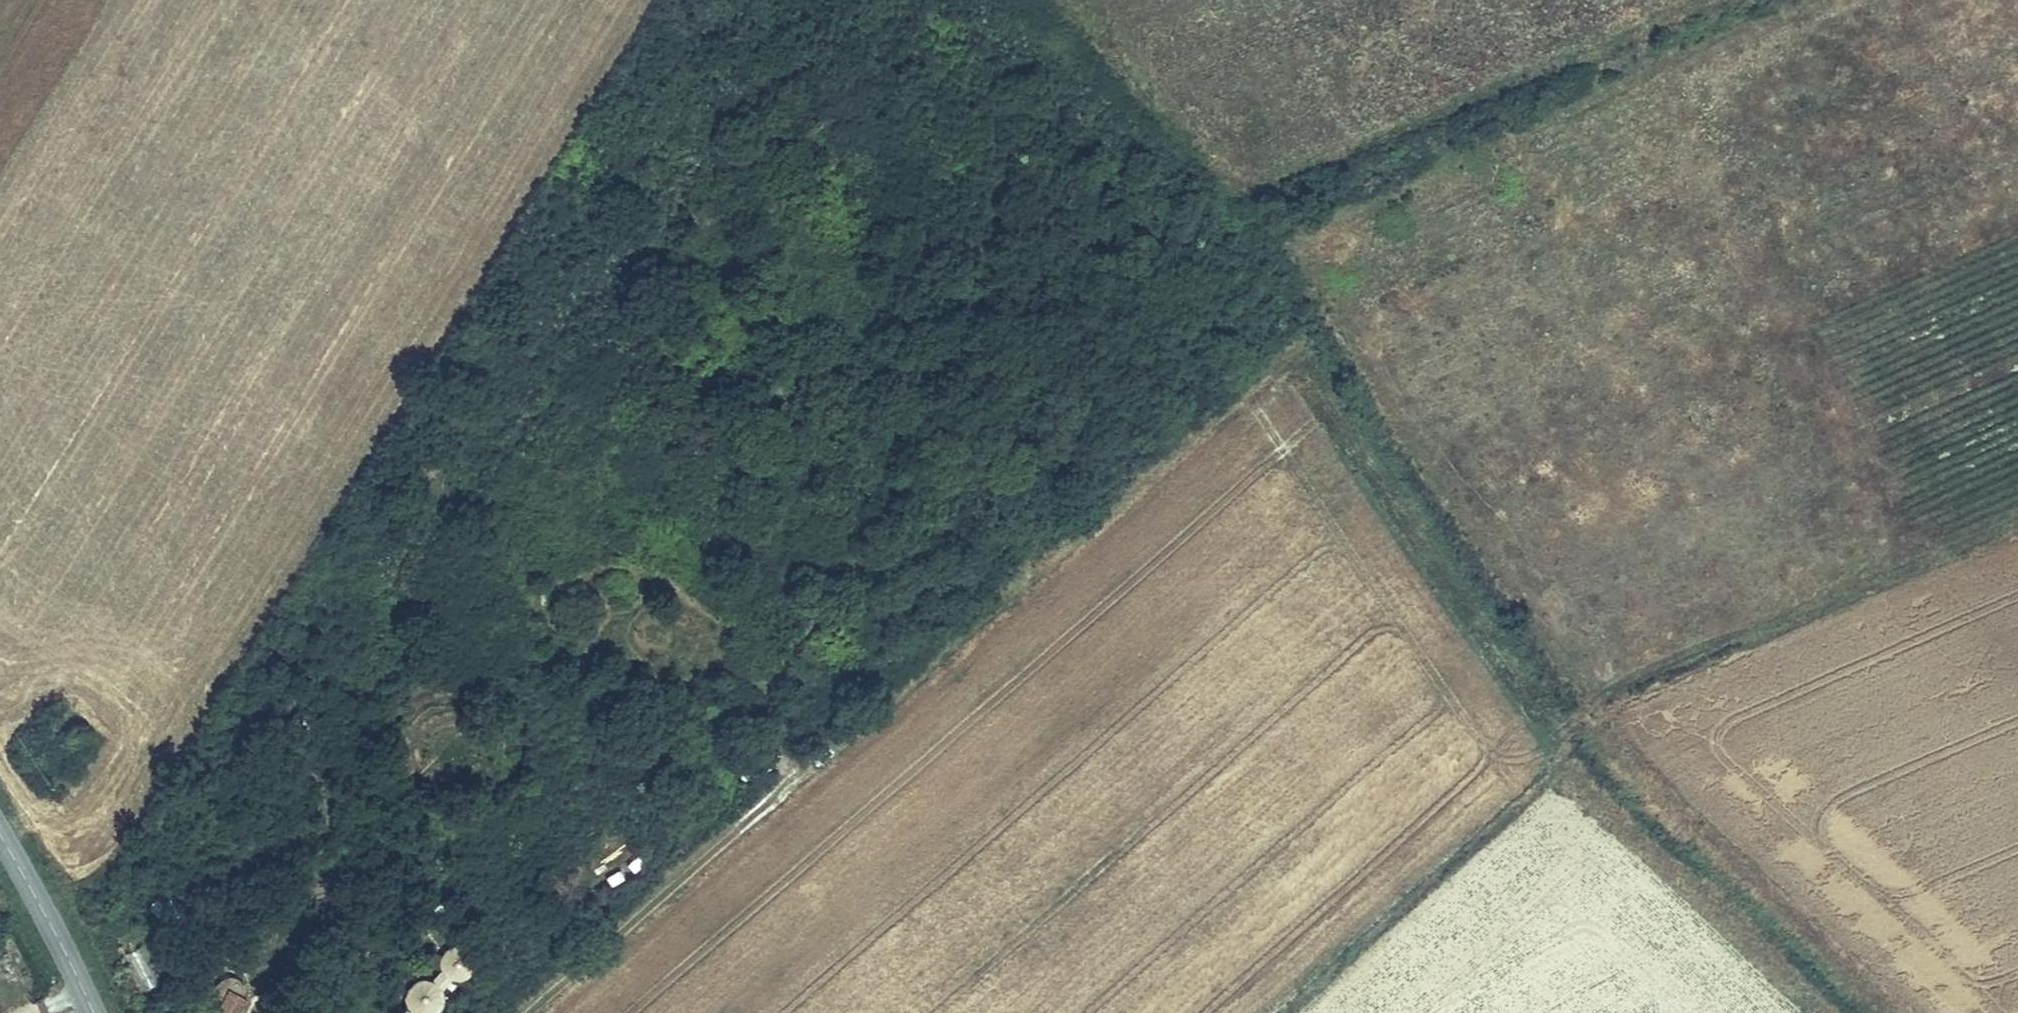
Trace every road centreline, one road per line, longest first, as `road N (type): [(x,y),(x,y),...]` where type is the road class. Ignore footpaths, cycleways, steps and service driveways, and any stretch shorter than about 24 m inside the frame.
road 1 (track): [(1622,693),(2017,517)]
road 2 (tertiary): [(0,831),(95,1012)]

